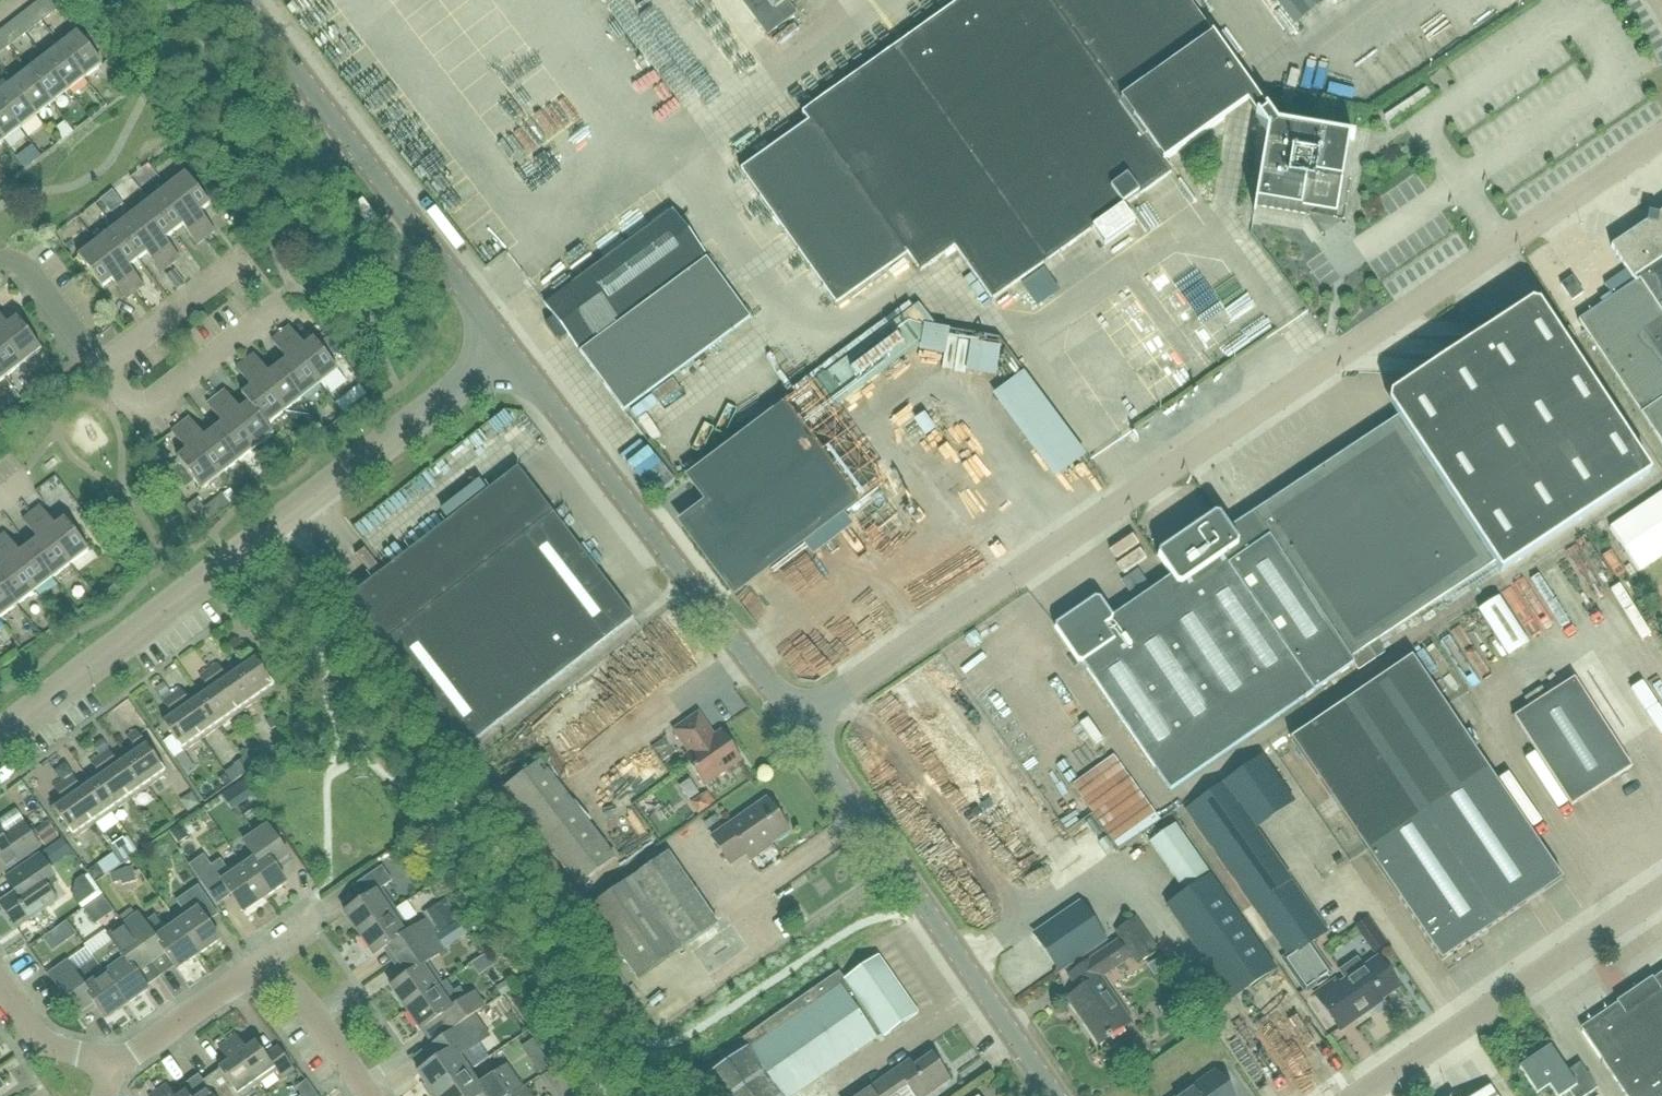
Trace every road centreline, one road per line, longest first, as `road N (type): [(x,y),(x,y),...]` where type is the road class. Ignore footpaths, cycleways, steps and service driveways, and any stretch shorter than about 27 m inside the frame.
road 1 (unclassified): [(798,725),(1661,140)]
road 2 (tertiary): [(0,742),(508,350)]
road 3 (tertiary): [(798,725),(508,350)]
road 4 (tertiary): [(1051,1095),(798,725)]
road 5 (unclassified): [(508,350),(239,0)]
road 6 (unclassified): [(1368,1095),(1661,896)]
road 7 (residential): [(99,367),(143,407),(277,303)]
road 8 (residential): [(99,367),(243,259)]
road 9 (residential): [(108,1061),(132,1056),(259,969)]
road 10 (residential): [(369,1095),(298,994),(259,969)]
road 11 (residential): [(99,367),(23,268),(0,260)]
road 12 (residential): [(0,983),(35,1037),(82,1060),(108,1061)]
road 13 (residential): [(259,969),(322,919),(330,876)]

